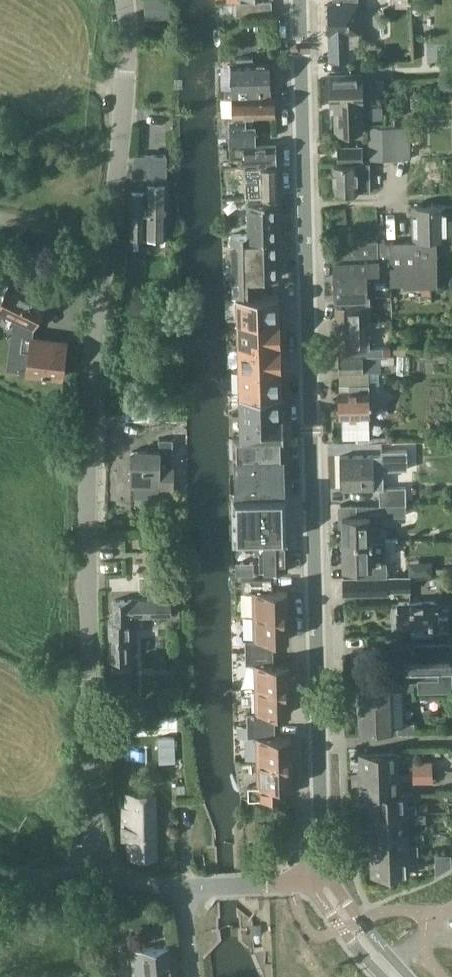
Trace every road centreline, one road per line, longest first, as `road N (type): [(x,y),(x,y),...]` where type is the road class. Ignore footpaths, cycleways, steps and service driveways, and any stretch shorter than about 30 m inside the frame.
road 1 (unclassified): [(212,887),(116,870),(90,826),(91,369),(125,94),(126,0)]
road 2 (secondary): [(322,872),(300,0)]
road 3 (secondary): [(409,976),(322,872)]
road 4 (secondary): [(322,872),(321,897),(384,976)]
road 5 (track): [(9,51),(125,94)]

